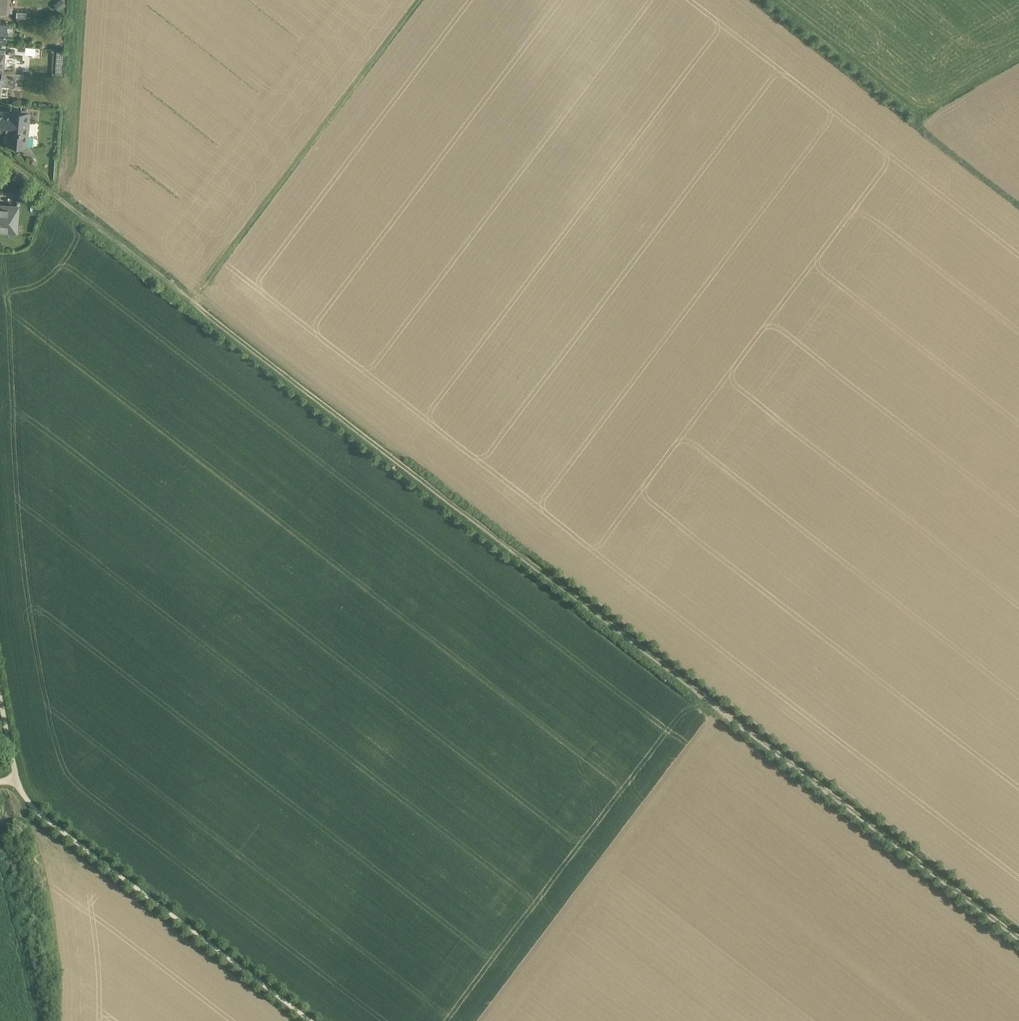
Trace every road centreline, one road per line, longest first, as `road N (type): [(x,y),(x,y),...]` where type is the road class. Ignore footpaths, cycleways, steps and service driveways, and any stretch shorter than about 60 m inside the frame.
road 1 (track): [(1018,934),(0,148)]
road 2 (track): [(16,777),(31,805),(309,1020)]
road 3 (track): [(364,430),(582,133)]
road 4 (track): [(207,284),(418,0)]

